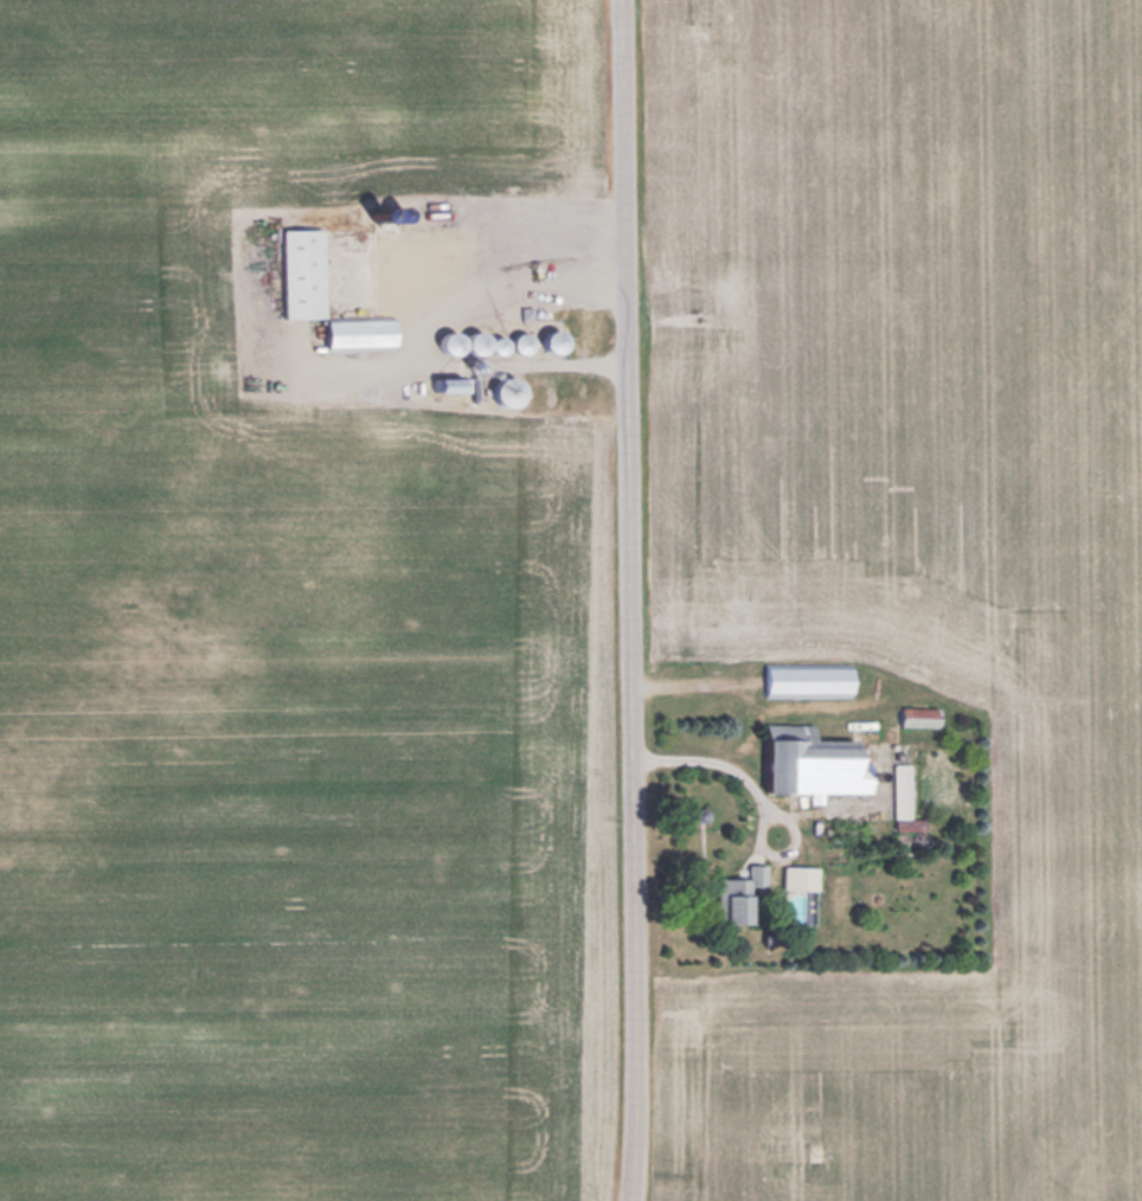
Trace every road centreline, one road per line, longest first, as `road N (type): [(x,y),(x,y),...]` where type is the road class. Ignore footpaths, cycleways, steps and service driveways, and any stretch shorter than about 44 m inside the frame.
road 1 (residential): [(635,1200),(626,0)]

